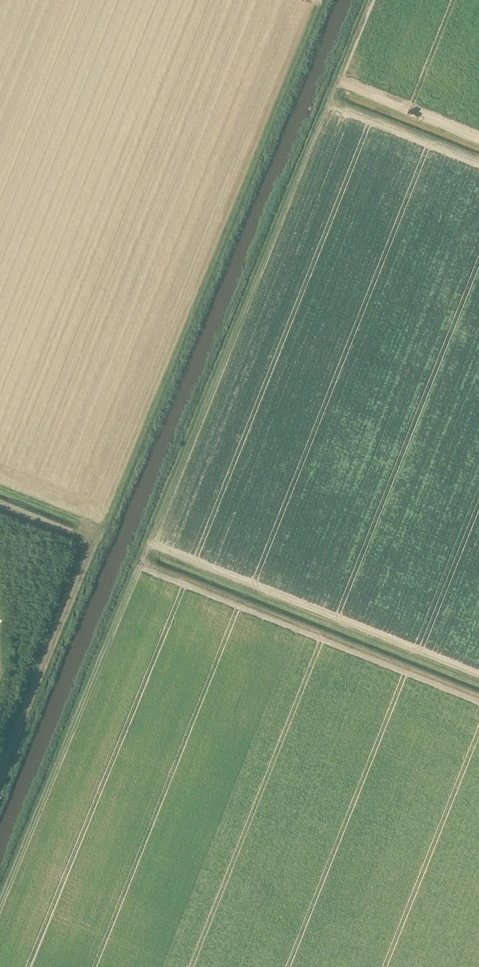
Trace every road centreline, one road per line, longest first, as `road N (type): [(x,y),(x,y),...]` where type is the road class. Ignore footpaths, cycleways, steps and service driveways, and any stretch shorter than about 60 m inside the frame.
road 1 (track): [(0,773),(95,541),(0,503)]

